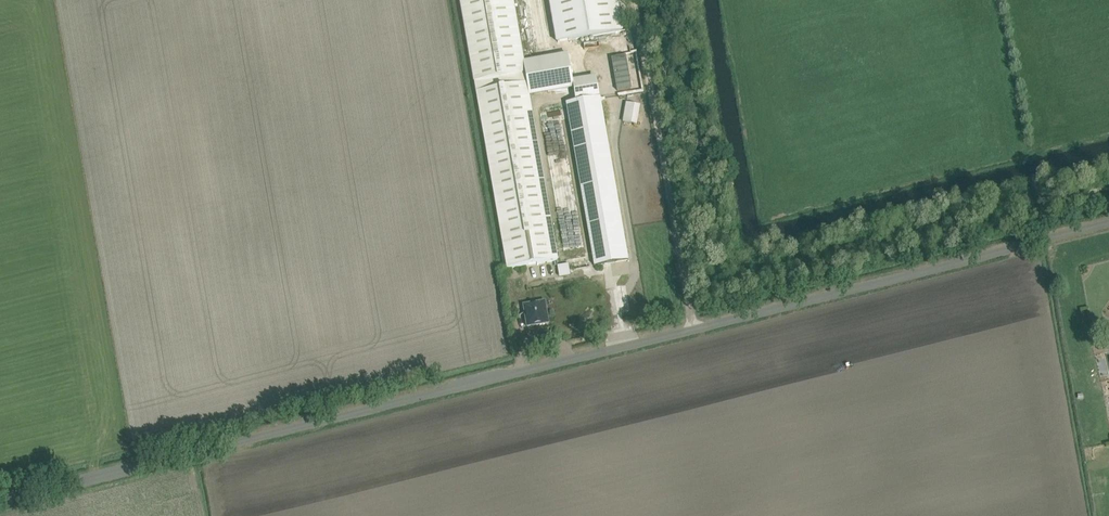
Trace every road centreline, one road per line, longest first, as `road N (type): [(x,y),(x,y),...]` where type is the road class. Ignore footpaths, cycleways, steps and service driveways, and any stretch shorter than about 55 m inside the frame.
road 1 (unclassified): [(1108,225),(0,503)]
road 2 (track): [(644,0),(704,328)]

